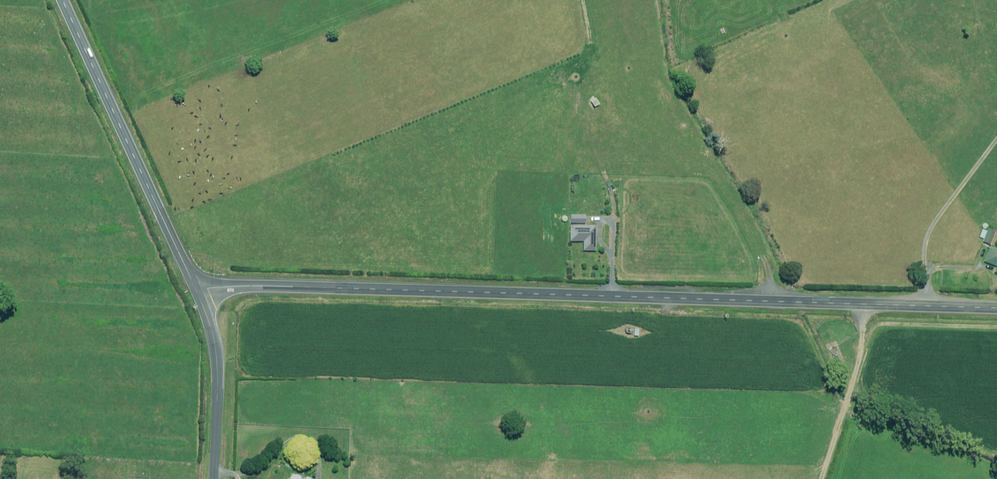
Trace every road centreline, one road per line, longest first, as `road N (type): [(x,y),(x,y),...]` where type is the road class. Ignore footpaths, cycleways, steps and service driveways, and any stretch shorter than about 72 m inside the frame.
road 1 (primary): [(196,290),(996,308)]
road 2 (primary): [(64,0),(196,290)]
road 3 (residential): [(196,290),(217,356),(215,478)]
road 4 (track): [(432,0),(256,67)]
road 5 (track): [(821,478),(853,385),(866,303)]
road 6 (track): [(859,354),(884,324),(996,327)]

